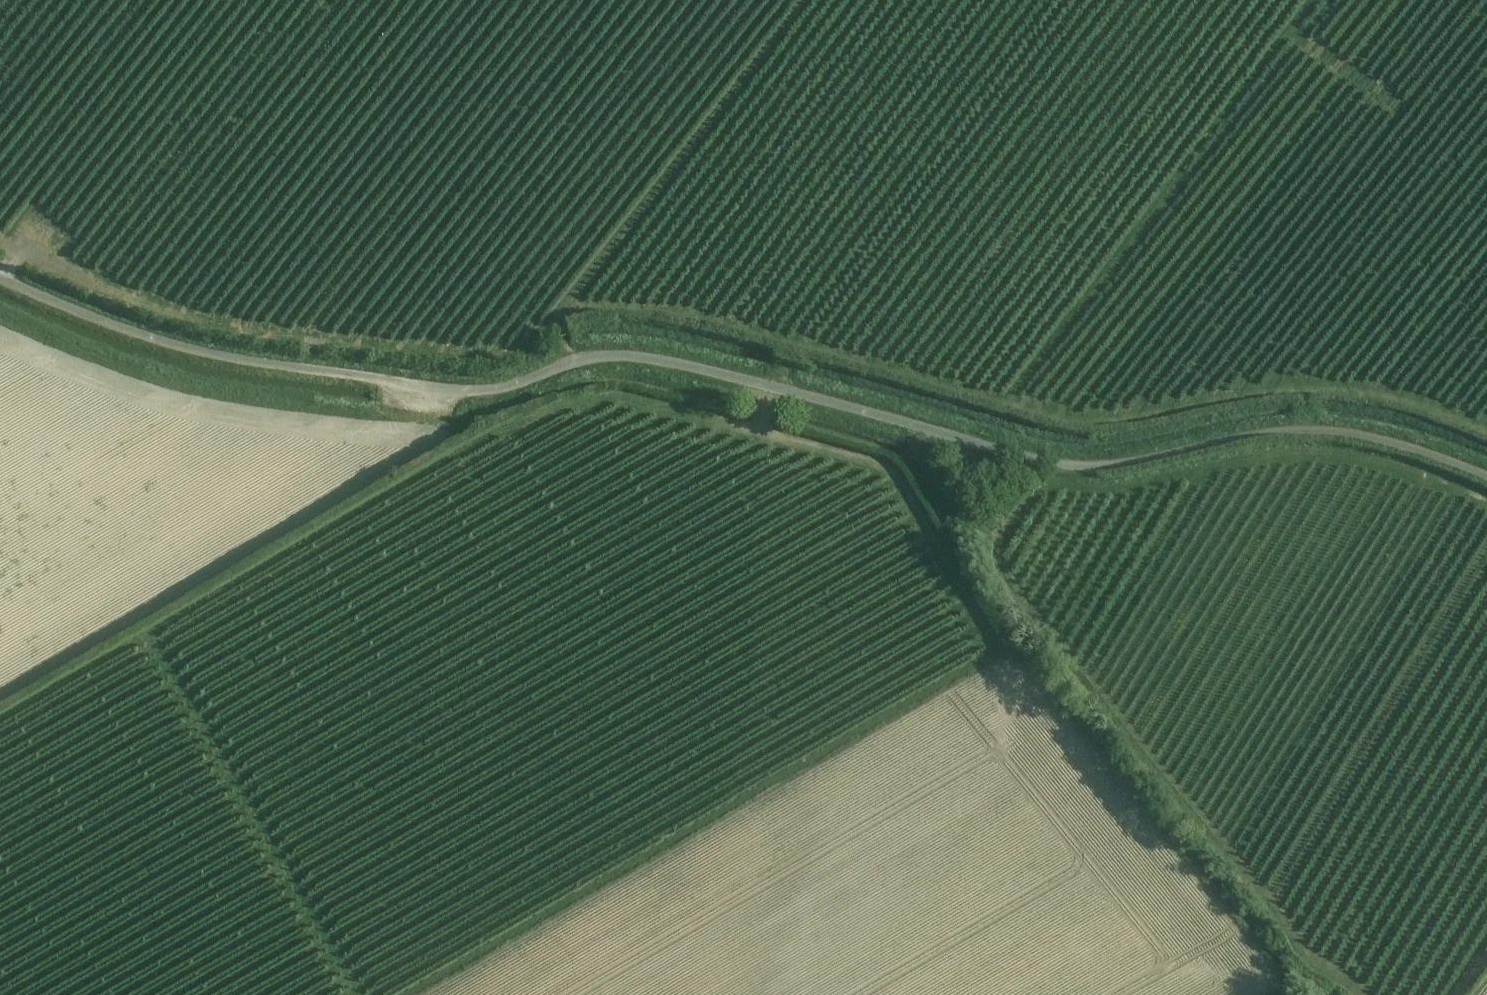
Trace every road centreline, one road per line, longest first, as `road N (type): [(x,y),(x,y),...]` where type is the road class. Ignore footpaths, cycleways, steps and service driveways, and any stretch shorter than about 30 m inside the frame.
road 1 (unclassified): [(1486,479),(1383,443),(1310,435),(1220,440),(1145,465),(1090,472),(624,360),(599,360),(513,390),(422,388),(187,349),(0,278)]
road 2 (track): [(1306,0),(1287,26),(1390,99)]

